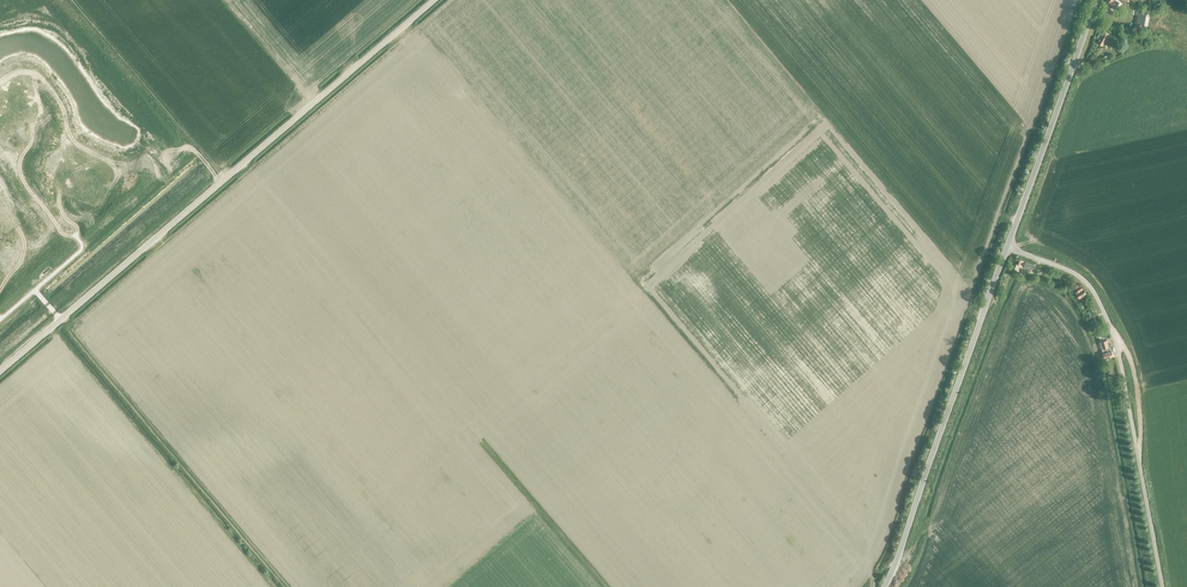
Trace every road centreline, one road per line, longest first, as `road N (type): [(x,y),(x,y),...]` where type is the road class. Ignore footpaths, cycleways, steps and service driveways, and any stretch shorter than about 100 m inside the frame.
road 1 (unclassified): [(0,372),(435,0)]
road 2 (unclassified): [(1162,586),(1106,317),(1078,277),(1007,248)]
road 3 (unclassified): [(884,586),(1007,248)]
road 4 (unclassified): [(1007,248),(1096,0)]

